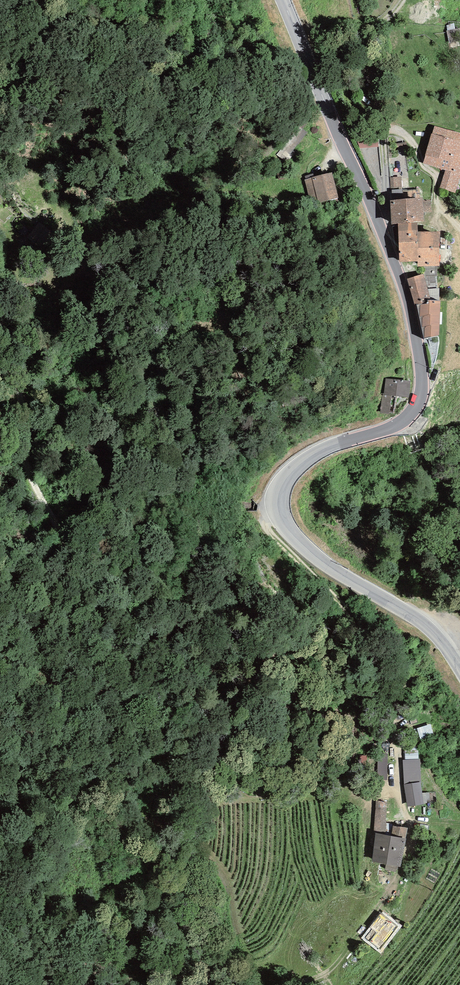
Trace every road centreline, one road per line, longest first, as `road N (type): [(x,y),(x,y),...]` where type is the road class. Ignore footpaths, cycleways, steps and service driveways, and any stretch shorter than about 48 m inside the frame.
road 1 (tertiary): [(459,667),(436,631),(321,559),(279,510),(280,487),(299,465),(402,421),(422,382),(396,267),(283,0)]
road 2 (track): [(0,318),(23,392),(21,440),(31,482),(156,712),(174,770),(164,883),(218,984)]
road 3 (track): [(291,984),(328,973),(400,876),(405,810)]

